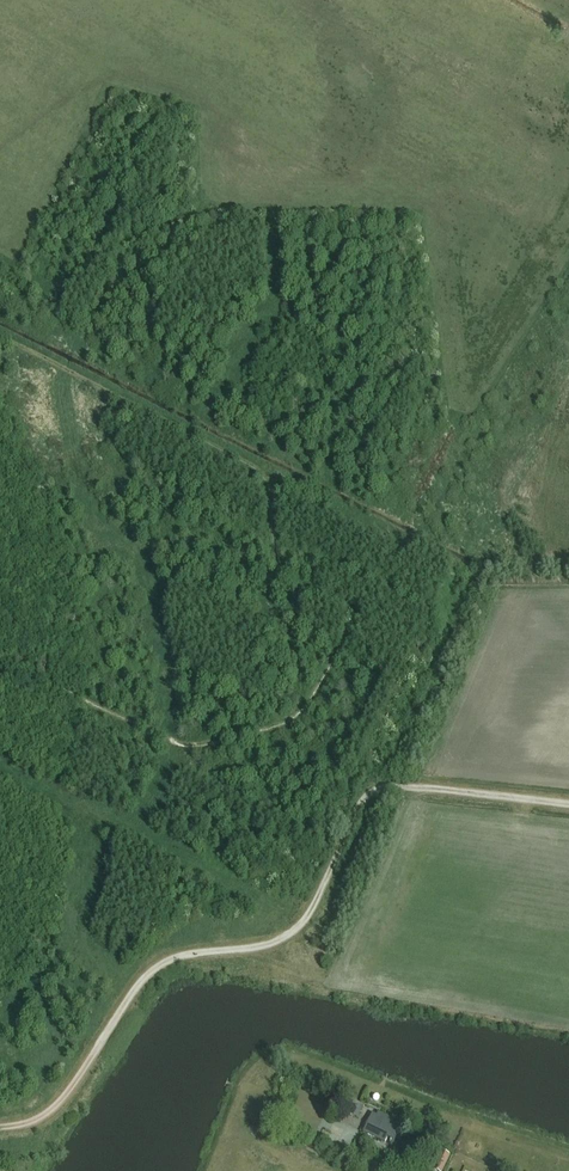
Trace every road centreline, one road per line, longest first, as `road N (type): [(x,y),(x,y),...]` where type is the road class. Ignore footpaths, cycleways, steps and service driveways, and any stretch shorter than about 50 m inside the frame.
road 1 (track): [(411,786),(387,786),(367,797),(297,929),(277,942),(169,961),(126,1002),(65,1099),(34,1122),(0,1130)]
road 2 (unclassified): [(568,804),(411,786)]

